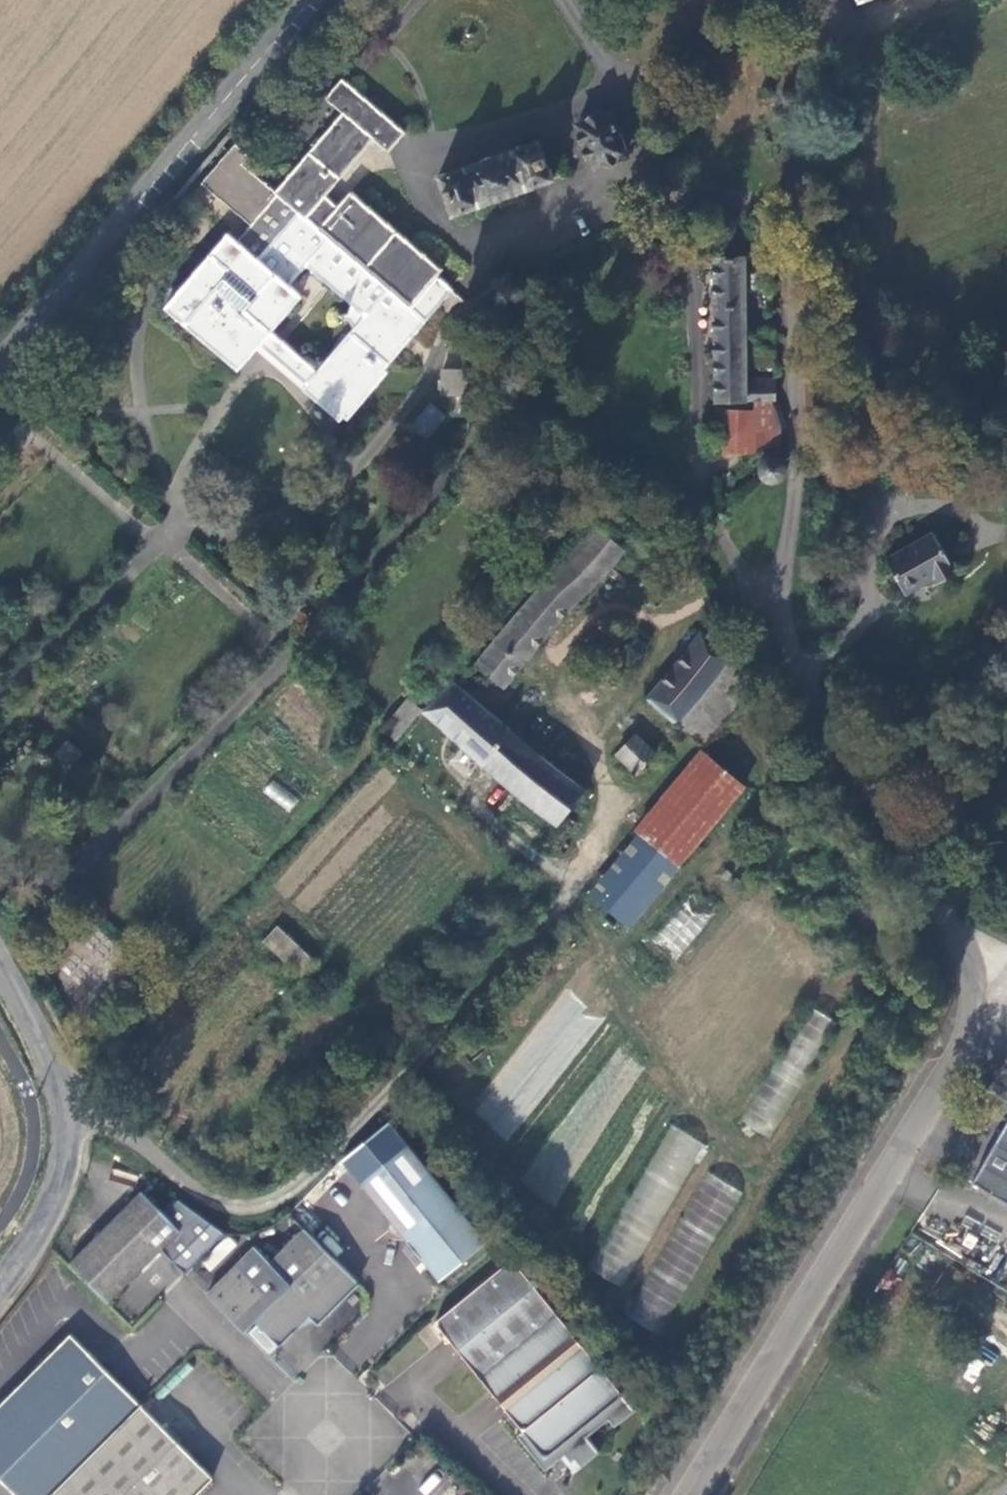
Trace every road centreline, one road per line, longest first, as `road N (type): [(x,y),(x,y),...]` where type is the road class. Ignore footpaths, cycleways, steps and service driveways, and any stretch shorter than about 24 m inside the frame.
road 1 (residential): [(972,1024),(972,972),(957,931),(804,673),(780,605),(801,467),(794,162),(649,165),(606,58),(571,0)]
road 2 (unclassified): [(66,1115),(123,1129),(215,1201),(249,1206),(292,1189),(578,879),(604,824),(604,793),(589,732),(564,682)]
road 3 (residential): [(690,1494),(972,1024)]
road 4 (tertiary): [(0,374),(309,0)]
road 5 (tertiary): [(0,1280),(58,1191),(66,1115)]
road 6 (tertiary): [(66,1115),(55,1073),(0,961)]
road 7 (residential): [(314,1494),(352,1454),(285,1392)]

